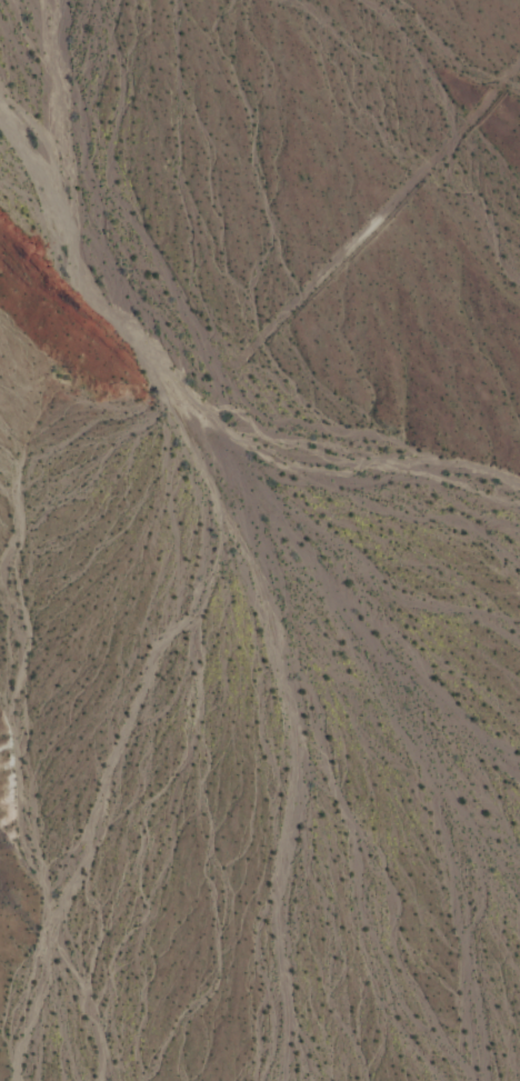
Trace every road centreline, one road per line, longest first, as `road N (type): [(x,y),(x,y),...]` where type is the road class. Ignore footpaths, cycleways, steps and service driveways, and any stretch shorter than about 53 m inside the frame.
road 1 (track): [(519,57),(358,239),(186,459),(202,585),(226,602),(307,862),(336,1012),(330,1080)]
road 2 (track): [(519,654),(479,609),(260,476),(186,459),(151,429),(104,320),(0,215)]

